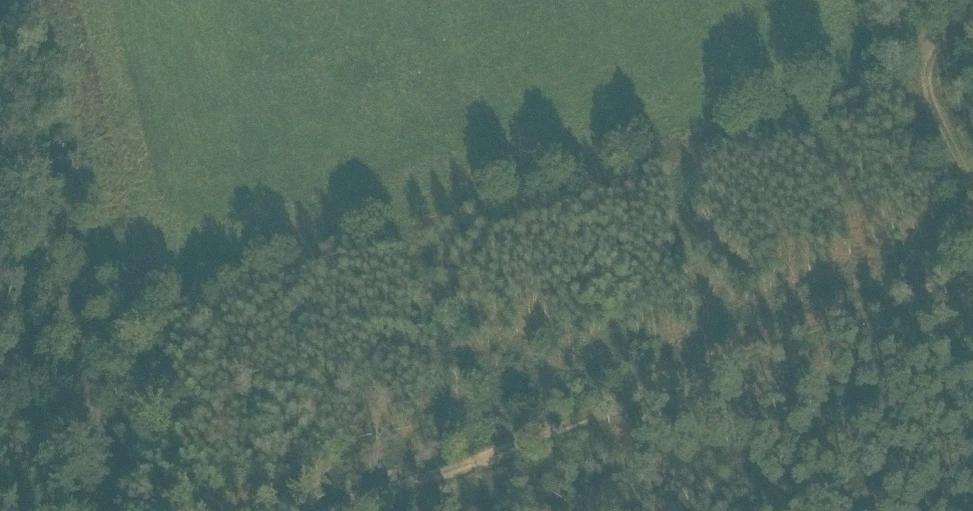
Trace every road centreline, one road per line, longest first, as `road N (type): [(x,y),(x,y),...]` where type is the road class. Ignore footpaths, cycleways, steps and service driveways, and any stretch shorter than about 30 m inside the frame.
road 1 (track): [(327,510),(498,456),(972,276)]
road 2 (track): [(129,510),(0,59)]
road 3 (track): [(972,240),(931,50),(972,35)]

